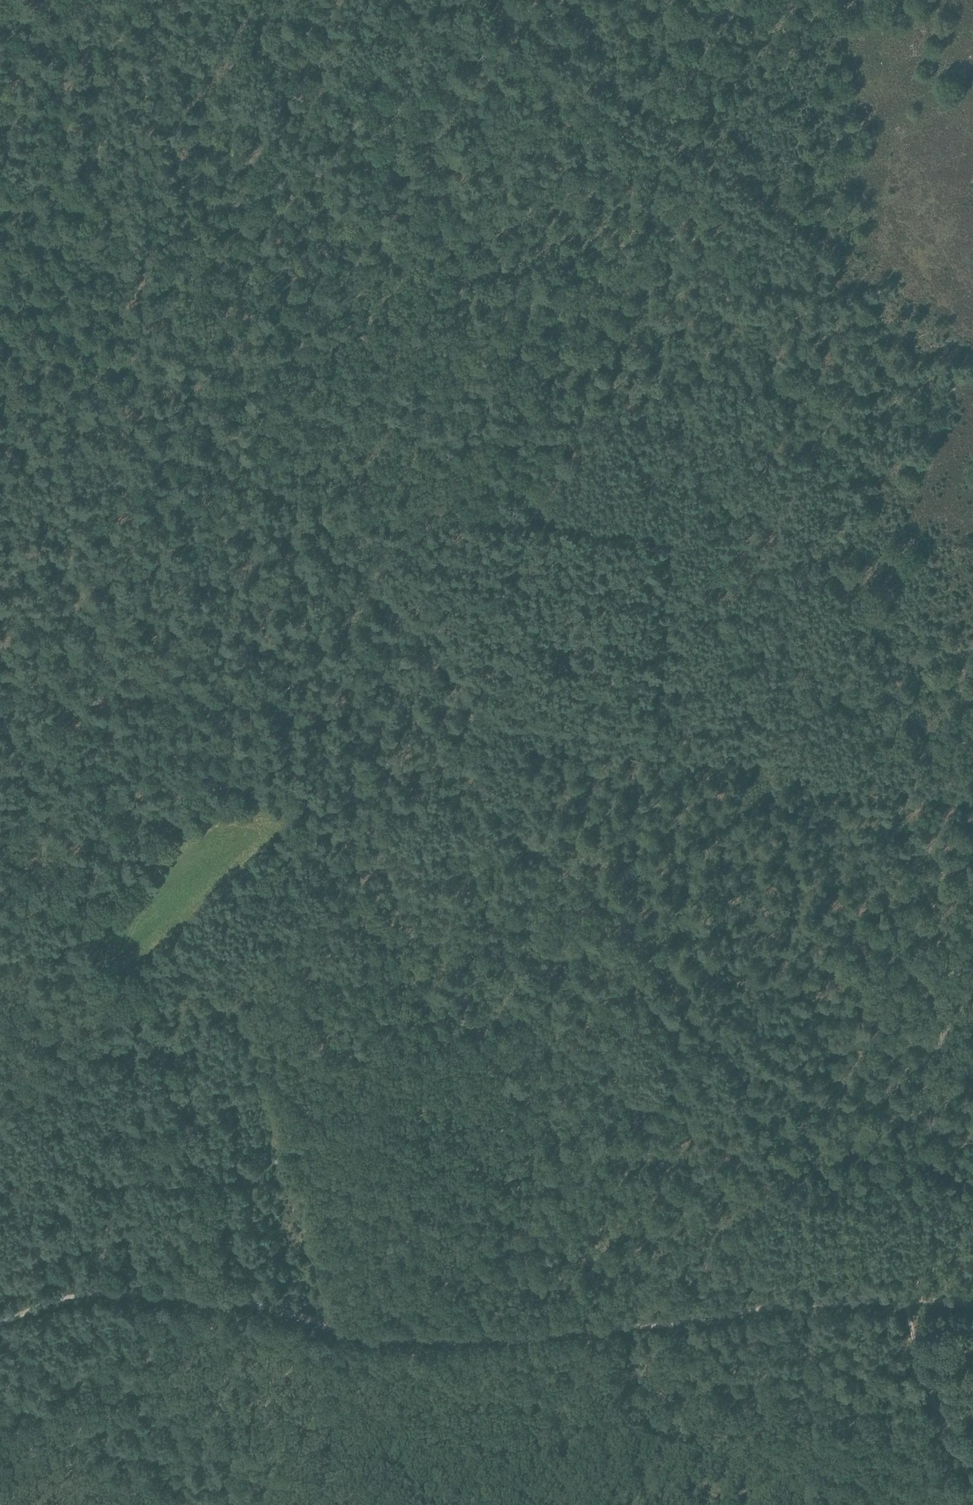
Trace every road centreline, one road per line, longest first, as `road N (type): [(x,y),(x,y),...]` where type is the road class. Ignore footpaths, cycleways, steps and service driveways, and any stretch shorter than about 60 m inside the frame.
road 1 (track): [(895,1303),(788,1304),(619,1330),(462,1343),(367,1340),(248,1296),(210,1294),(68,1295),(0,1324)]
road 2 (track): [(944,1504),(950,1468),(895,1303)]

